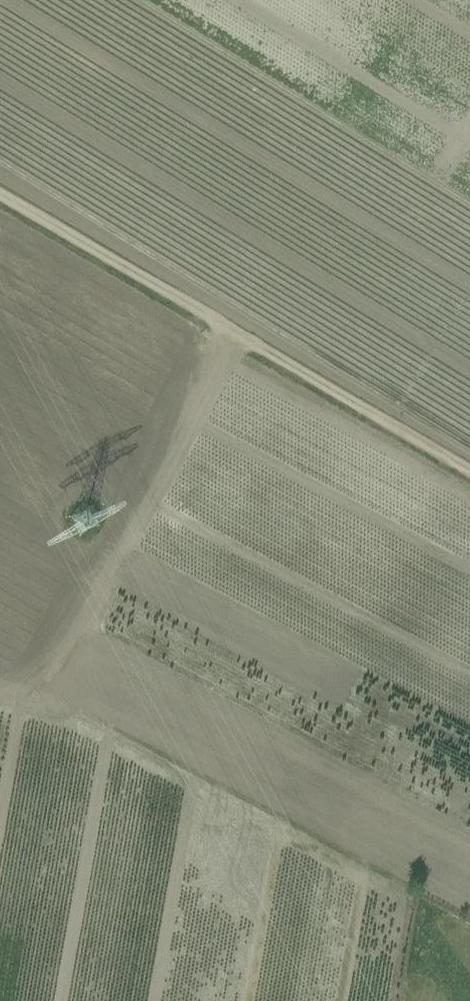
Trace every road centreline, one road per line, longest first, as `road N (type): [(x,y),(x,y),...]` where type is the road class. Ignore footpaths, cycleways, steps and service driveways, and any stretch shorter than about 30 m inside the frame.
road 1 (track): [(0,195),(469,471)]

